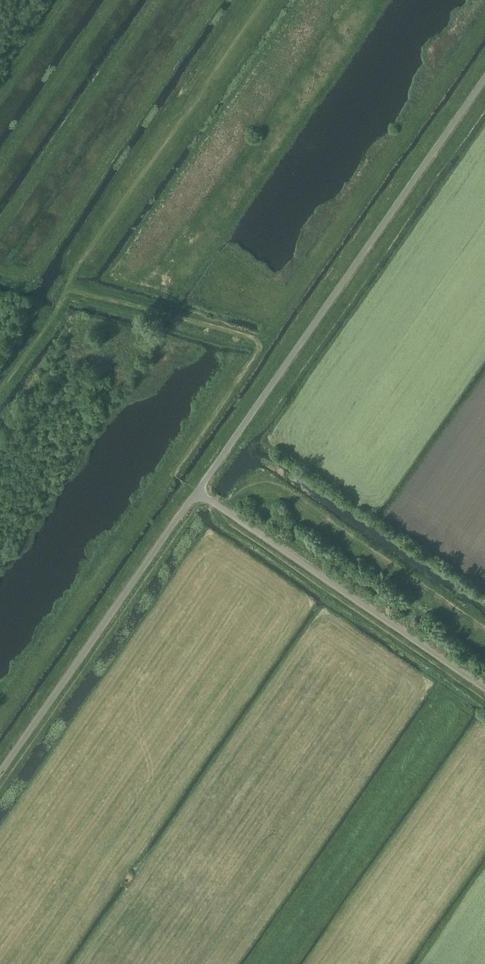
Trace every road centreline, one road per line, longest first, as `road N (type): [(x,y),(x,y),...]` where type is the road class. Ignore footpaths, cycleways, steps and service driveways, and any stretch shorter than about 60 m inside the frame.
road 1 (track): [(197,492),(170,475),(259,344),(66,289)]
road 2 (track): [(227,512),(250,493),(278,491),(484,630)]
road 3 (track): [(66,289),(59,314),(0,395)]

